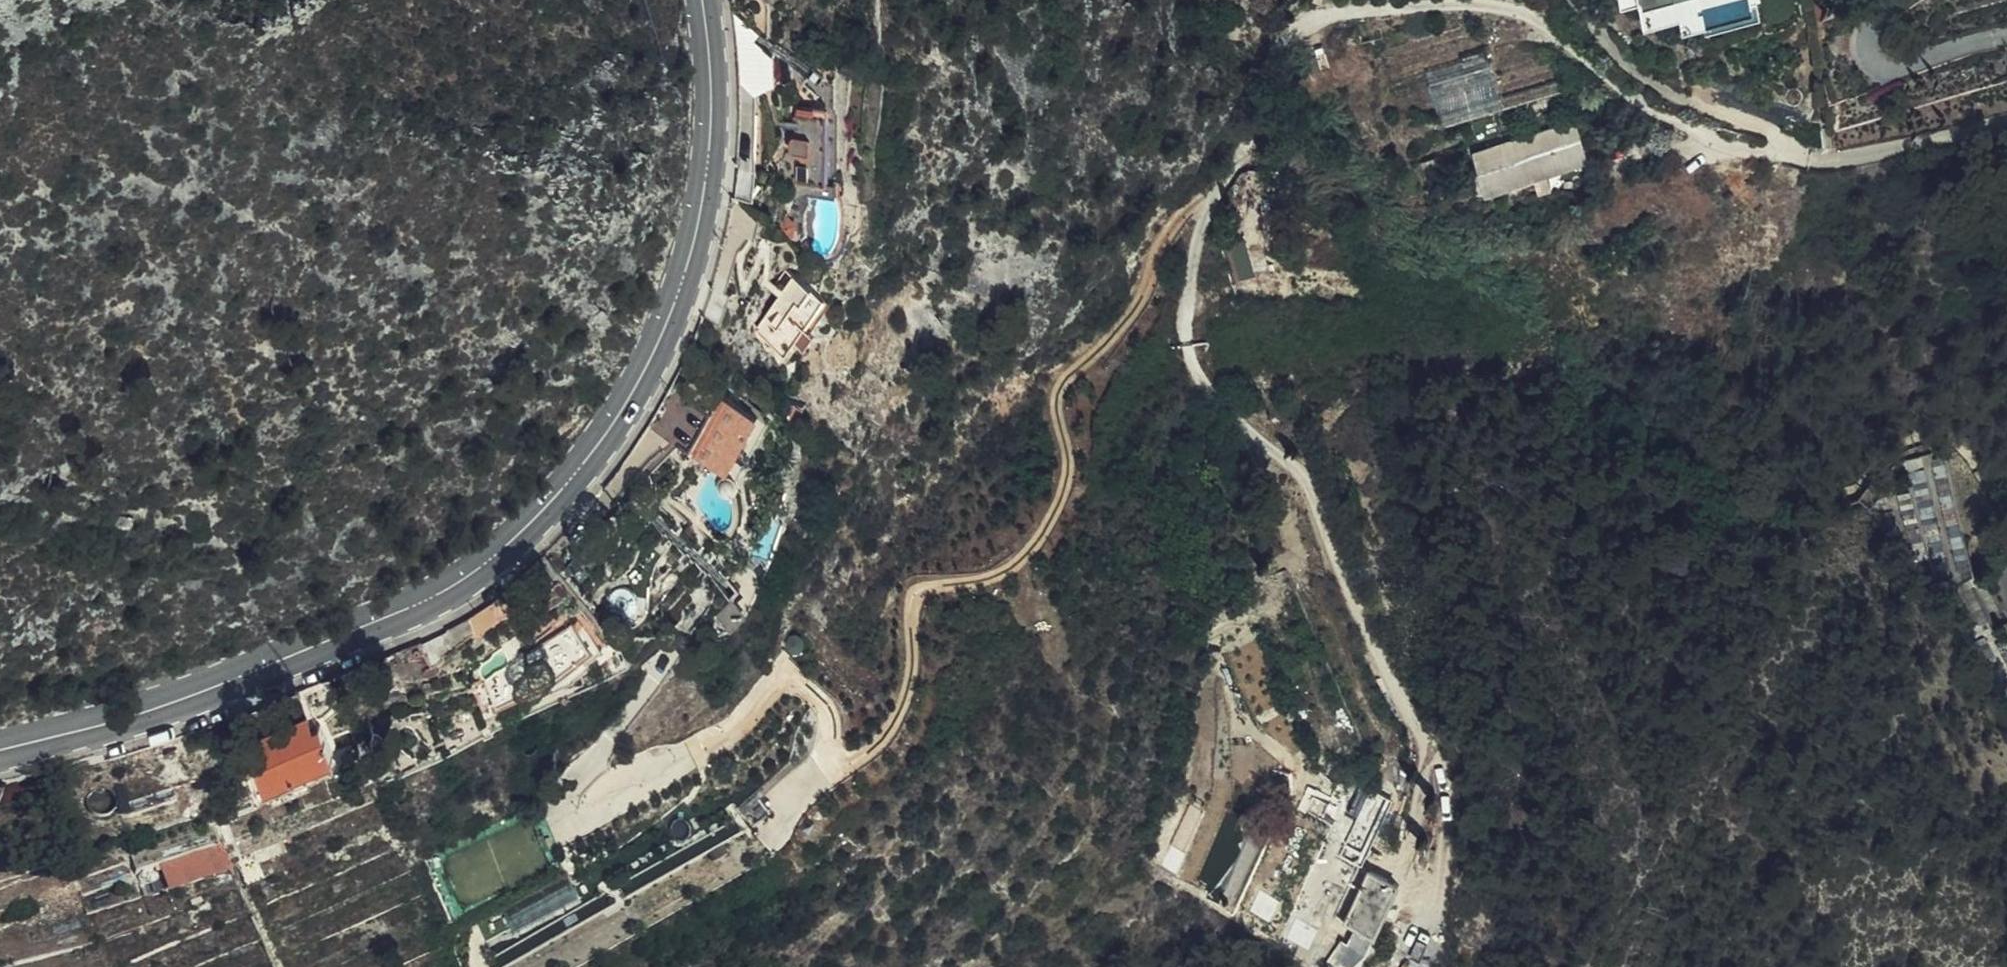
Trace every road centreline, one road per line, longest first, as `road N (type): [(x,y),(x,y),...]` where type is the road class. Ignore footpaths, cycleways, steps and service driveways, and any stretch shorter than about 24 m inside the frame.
road 1 (primary): [(0,752),(157,710),(453,590),(540,517),(638,386),(687,273),(709,141),(700,0)]
road 2 (track): [(1210,203),(1193,247),(1189,349),(1218,401),(1301,471),(1431,752),(1402,865)]

